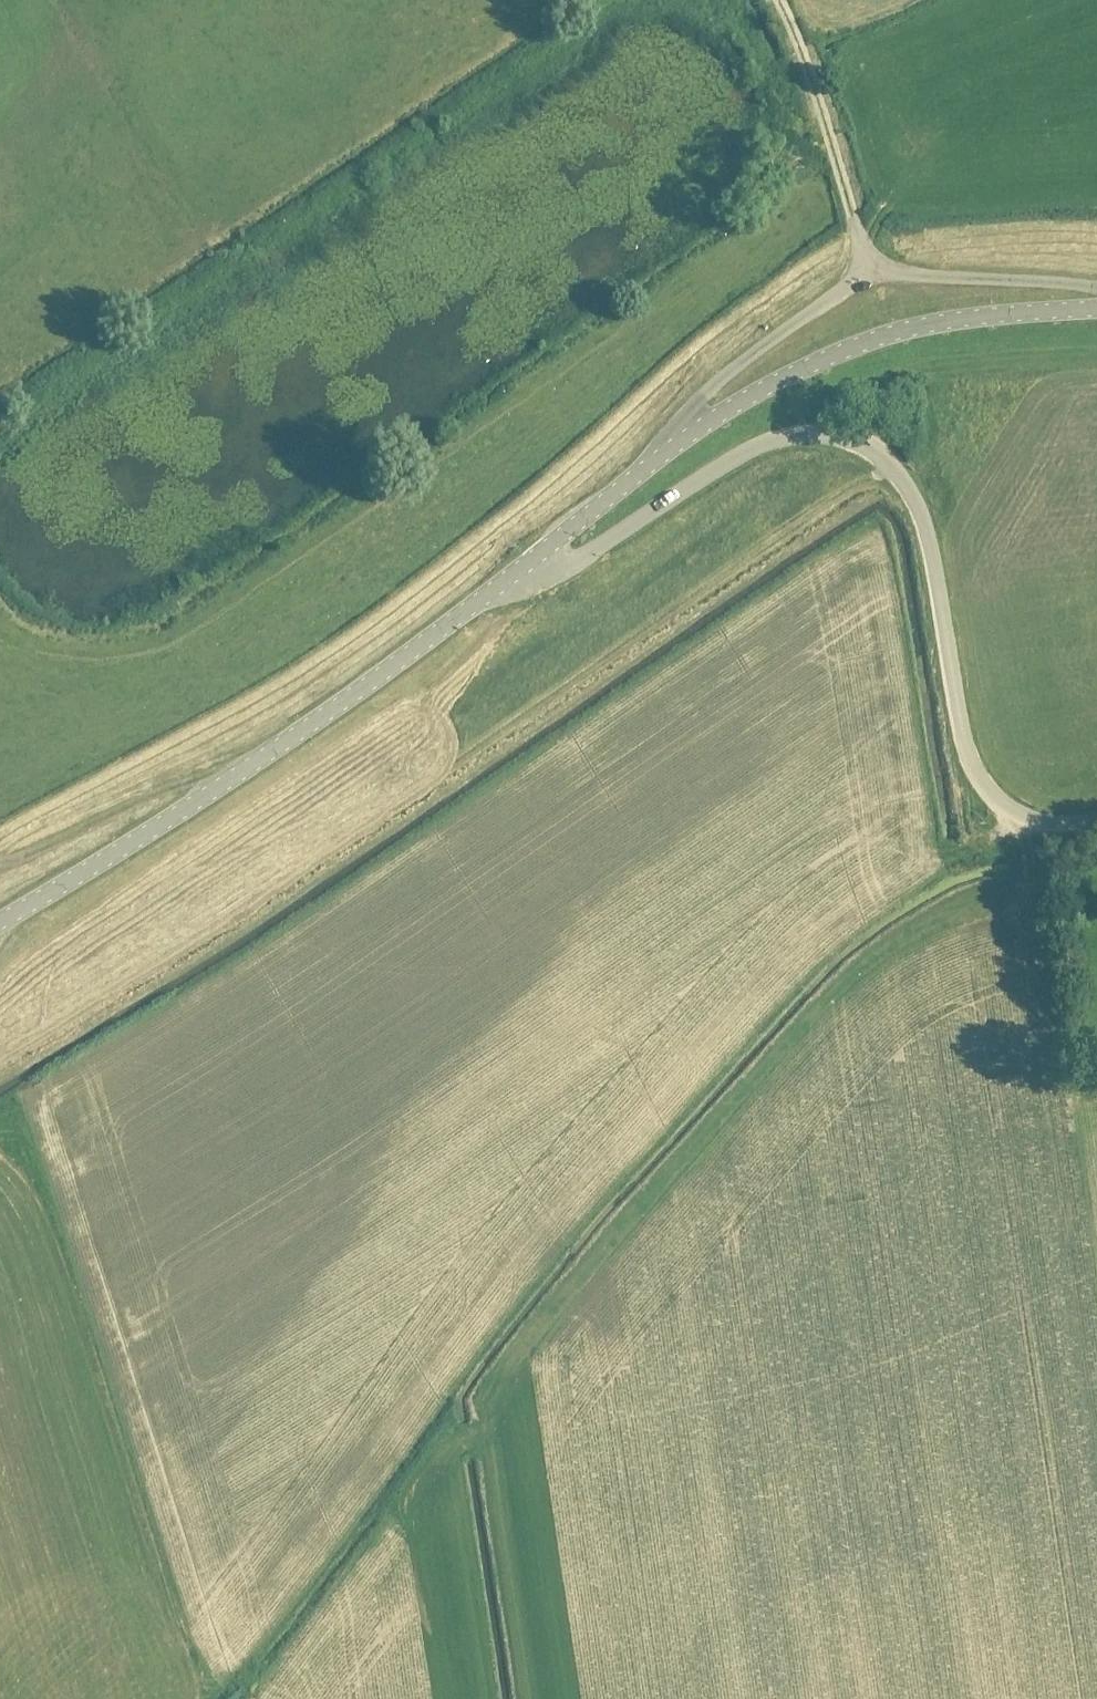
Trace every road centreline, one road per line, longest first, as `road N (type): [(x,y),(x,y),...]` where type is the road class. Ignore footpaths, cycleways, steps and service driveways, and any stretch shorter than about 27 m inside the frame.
road 1 (tertiary): [(1096,822),(1030,817),(982,779),(961,730),(918,510),(887,463),(850,440),(815,432),(760,443),(571,561),(507,575)]
road 2 (tertiary): [(0,917),(307,723),(507,575)]
road 3 (unclassified): [(1096,287),(869,274),(713,383),(686,412),(680,440)]
road 4 (tertiary): [(680,440),(780,377),(877,336),(986,314),(1096,307)]
road 5 (tertiary): [(507,575),(680,440)]

